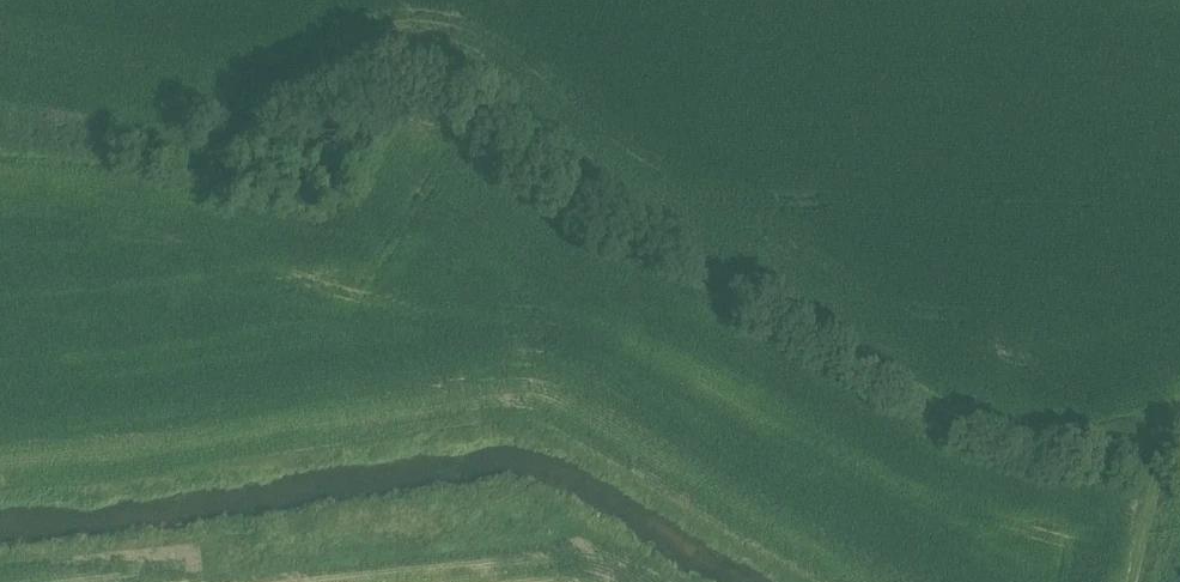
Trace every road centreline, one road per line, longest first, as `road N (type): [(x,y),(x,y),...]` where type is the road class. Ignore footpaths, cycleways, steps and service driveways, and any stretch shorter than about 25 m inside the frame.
road 1 (track): [(1137,502),(962,458),(551,217),(502,162),(425,112),(403,117),(342,230),(160,184),(0,164)]
road 2 (track): [(1107,581),(1168,426),(1179,424)]

